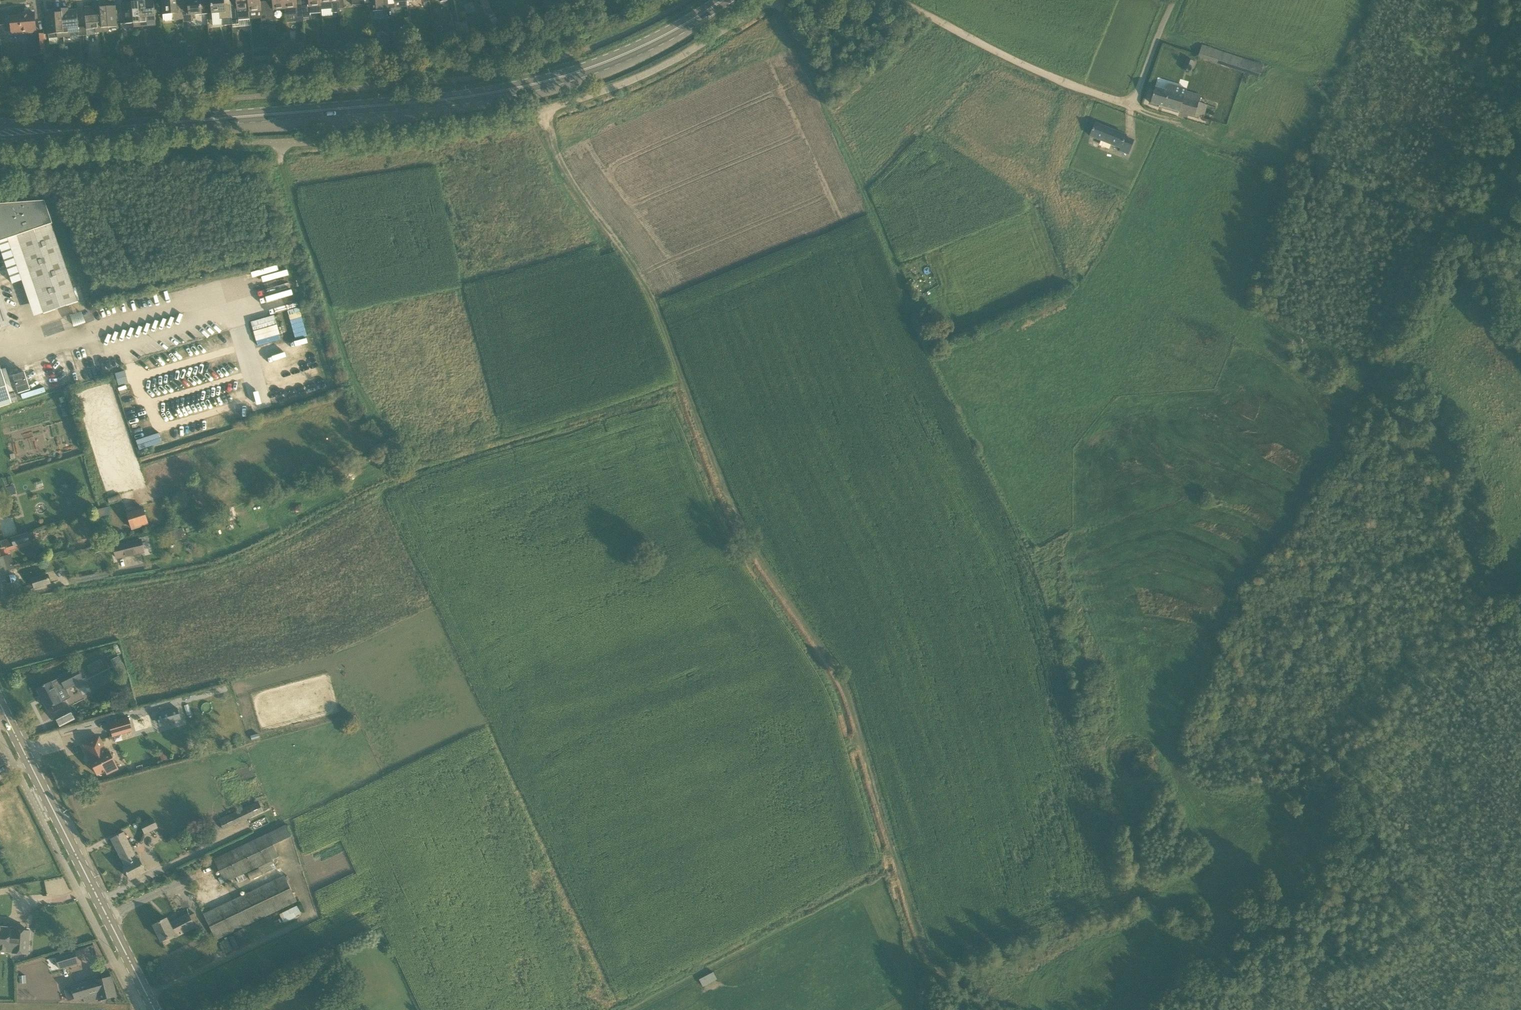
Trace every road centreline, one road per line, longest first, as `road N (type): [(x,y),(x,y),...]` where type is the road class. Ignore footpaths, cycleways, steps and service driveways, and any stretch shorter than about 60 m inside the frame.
road 1 (track): [(986,1009),(925,952),(842,683),(729,499),(666,329),(637,270),(576,189),(543,110)]
road 2 (primary): [(4,133),(505,93),(641,49),(724,0)]
road 3 (track): [(898,0),(1047,76),(1240,152),(1444,214),(1462,227),(1520,324)]
road 4 (unclassified): [(279,142),(416,133),(543,110),(662,67),(770,0)]
road 5 (primary): [(153,1007),(0,701)]

